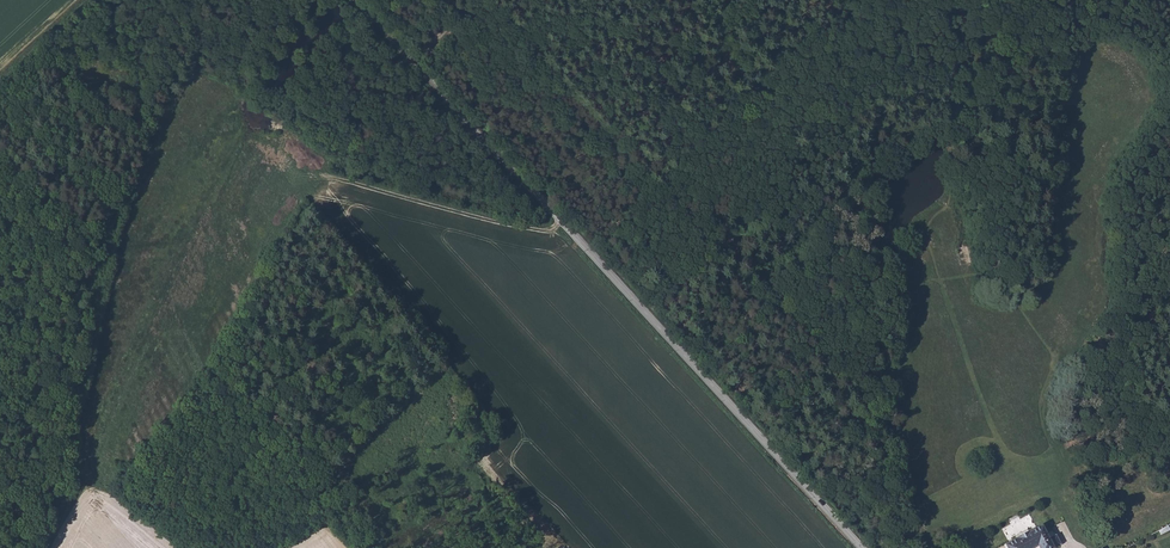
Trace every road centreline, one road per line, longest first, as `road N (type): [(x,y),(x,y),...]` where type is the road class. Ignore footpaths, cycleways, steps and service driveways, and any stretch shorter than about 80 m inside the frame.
road 1 (tertiary): [(862,547),(358,0)]
road 2 (track): [(0,84),(92,0)]

